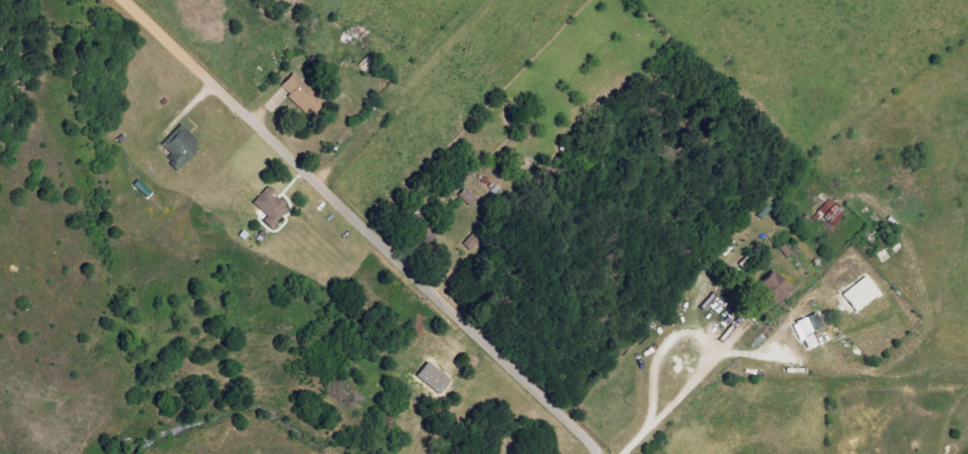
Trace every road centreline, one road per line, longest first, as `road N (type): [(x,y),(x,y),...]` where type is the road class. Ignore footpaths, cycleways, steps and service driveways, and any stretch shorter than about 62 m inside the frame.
road 1 (residential): [(600,453),(125,0)]

